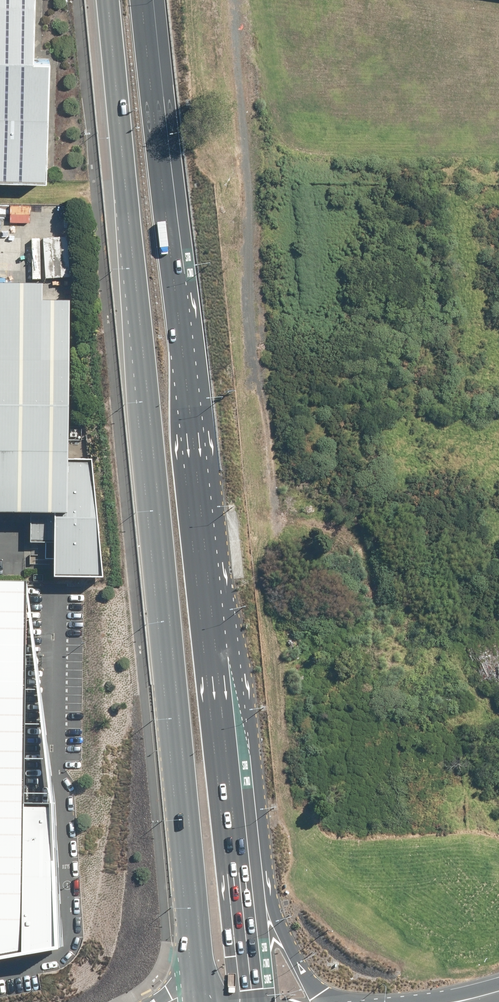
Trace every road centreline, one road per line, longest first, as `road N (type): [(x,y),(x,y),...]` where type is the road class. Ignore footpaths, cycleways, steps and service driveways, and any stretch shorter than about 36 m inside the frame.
road 1 (motorway): [(196,932),(111,0)]
road 2 (motorway): [(149,0),(244,851)]
road 3 (track): [(235,0),(262,364)]
road 4 (motorway): [(244,851),(304,970),(330,997),(350,1001)]
road 5 (motorway): [(244,851),(260,1001)]

